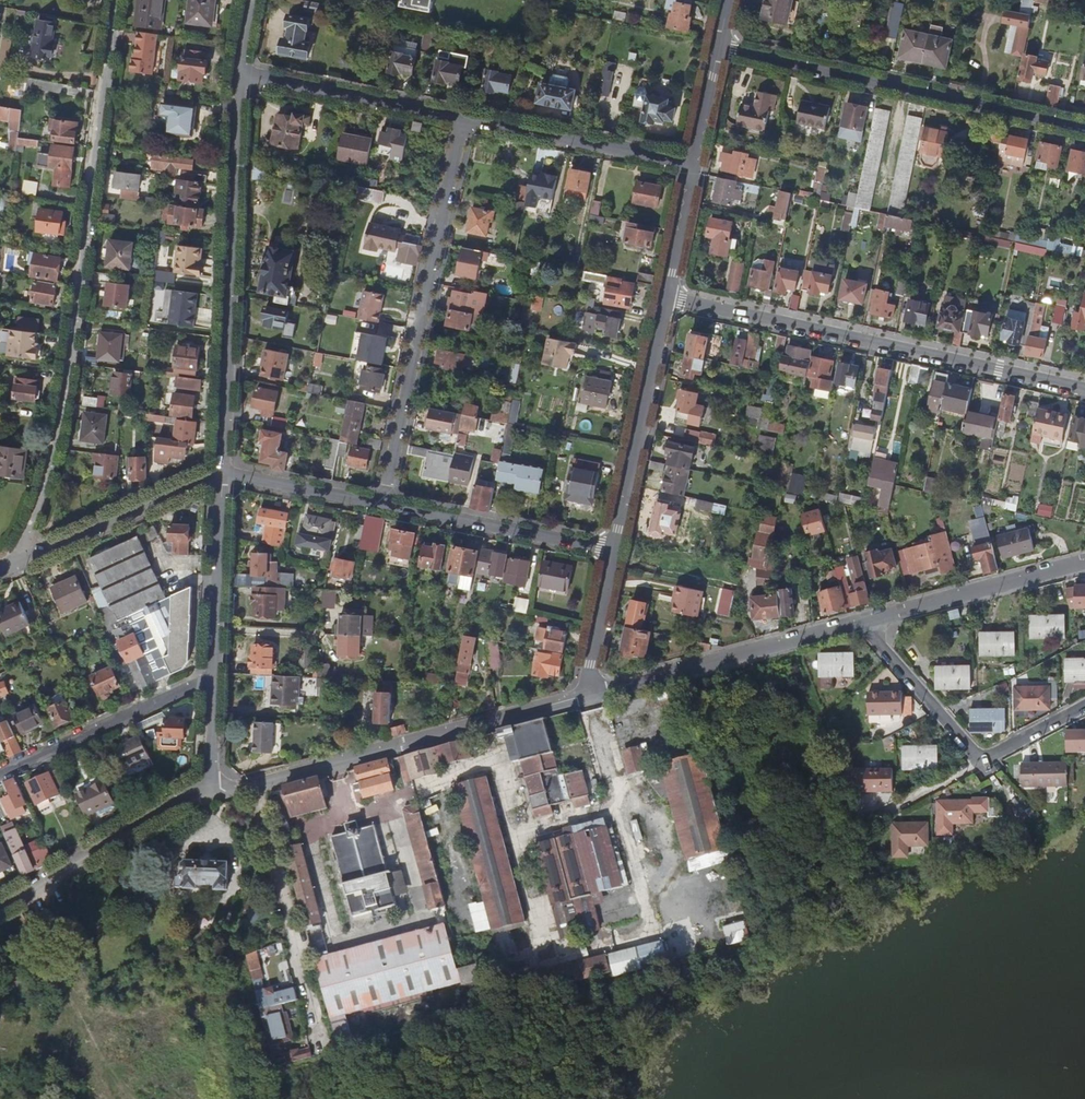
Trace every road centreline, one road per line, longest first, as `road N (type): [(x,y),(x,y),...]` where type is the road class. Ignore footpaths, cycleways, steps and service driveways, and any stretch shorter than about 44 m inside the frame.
road 1 (residential): [(116,0),(67,383),(26,560)]
road 2 (residential): [(1084,389),(666,297)]
road 3 (residential): [(222,474),(240,73)]
road 4 (residential): [(463,119),(383,505)]
road 5 (residential): [(718,47),(1084,128)]
road 6 (residential): [(592,694),(254,784)]
road 7 (residential): [(866,621),(592,694)]
road 8 (residential): [(324,1044),(254,784)]
road 9 (residential): [(614,550),(666,297)]
road 10 (residential): [(214,795),(174,805),(0,911)]
road 11 (residential): [(614,550),(383,505)]
road 12 (residential): [(463,119),(693,164)]
road 13 (residential): [(0,773),(188,688),(215,683)]
road 14 (residential): [(240,73),(463,119)]
road 15 (residential): [(1084,562),(866,621)]
road 16 (residential): [(222,474),(26,560)]
road 17 (residential): [(215,683),(222,474)]
road 18 (residential): [(866,621),(981,759)]
road 19 (residential): [(383,505),(222,474)]
road 20 (residential): [(592,694),(614,550)]
road 21 (residential): [(666,297),(693,164)]
road 22 (residential): [(981,759),(864,825)]

